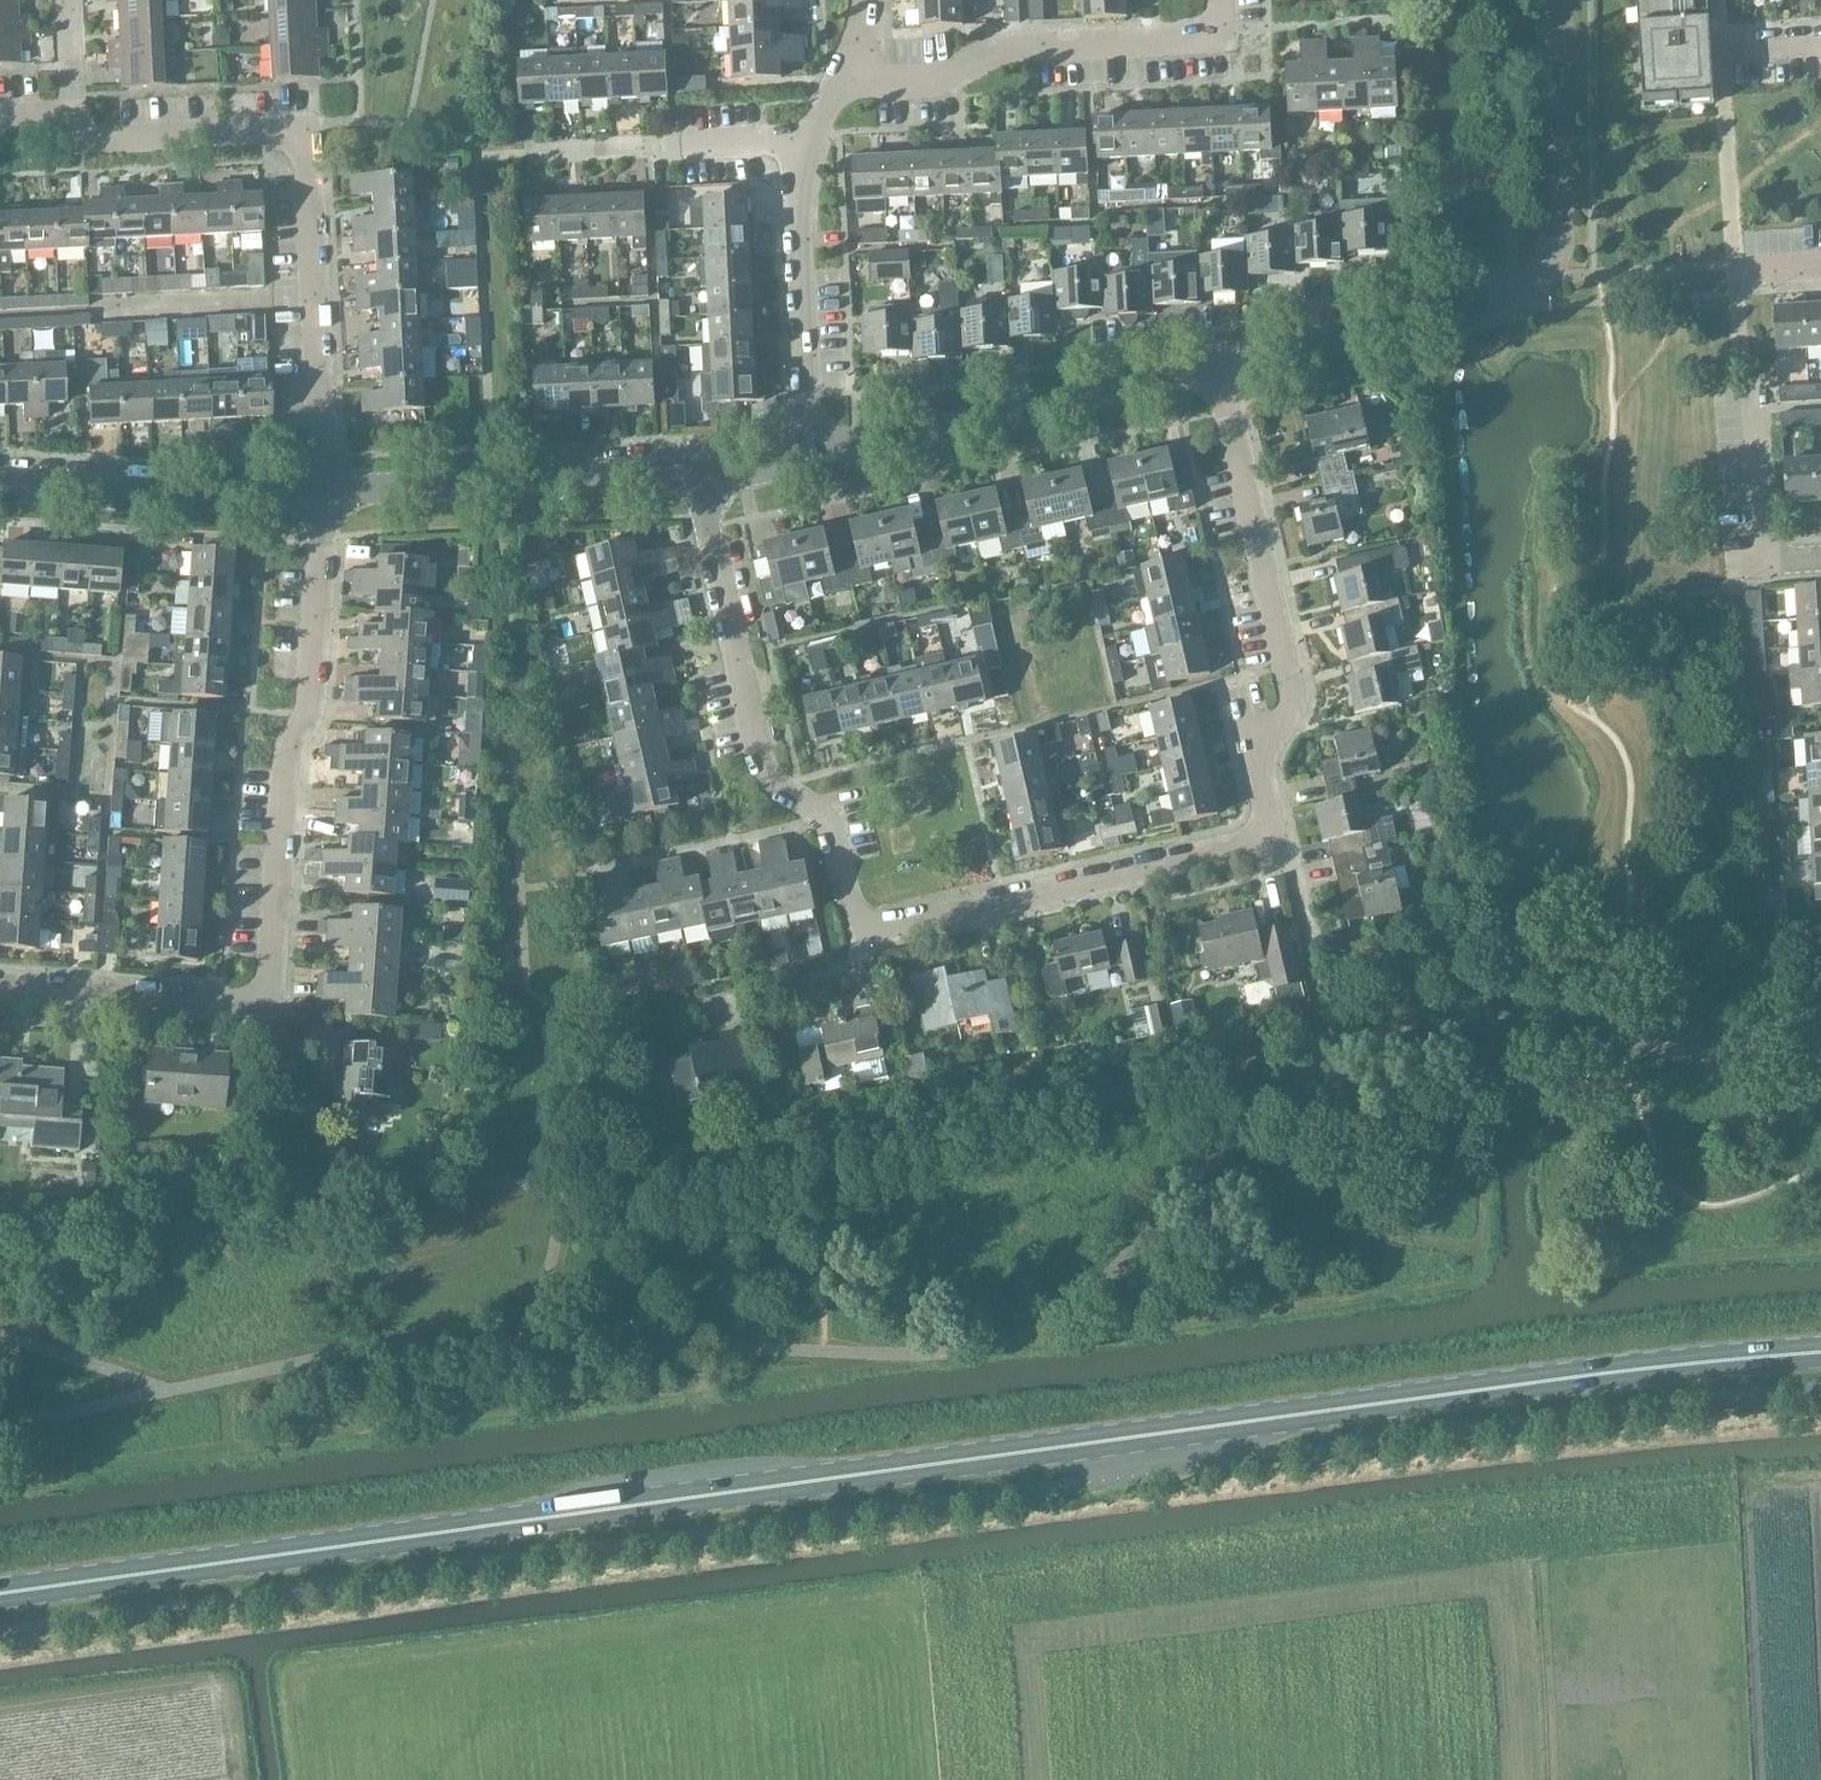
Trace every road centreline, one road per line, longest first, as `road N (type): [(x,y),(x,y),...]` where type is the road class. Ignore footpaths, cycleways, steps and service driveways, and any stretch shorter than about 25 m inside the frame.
road 1 (primary): [(0,1594),(1449,1393),(1820,1352)]
road 2 (residential): [(701,471),(768,773),(825,816),(858,917),(886,930),(1252,844),(1265,834),(1270,821),(1258,763),(1292,692),(1220,364)]
road 3 (residential): [(323,486),(313,692),(289,741),(268,986),(248,1003),(0,984)]
road 4 (residential): [(1220,364),(1509,298),(1546,273),(1555,231),(1553,0)]
road 5 (residential): [(323,486),(308,158),(298,140),(281,130),(102,140),(73,123)]
road 6 (residential): [(844,71),(869,82),(950,76),(1008,48),(1198,40),(1215,31),(1219,0)]
road 7 (residential): [(820,454),(1220,364)]
road 8 (residential): [(323,486),(701,471)]
road 9 (residential): [(0,484),(170,494),(323,486)]
road 10 (residential): [(820,454),(807,395),(793,138)]
road 11 (residential): [(1820,557),(1772,558),(1763,547),(1751,396)]
road 12 (residential): [(793,138),(645,146)]
road 13 (residential): [(73,123),(67,0)]

